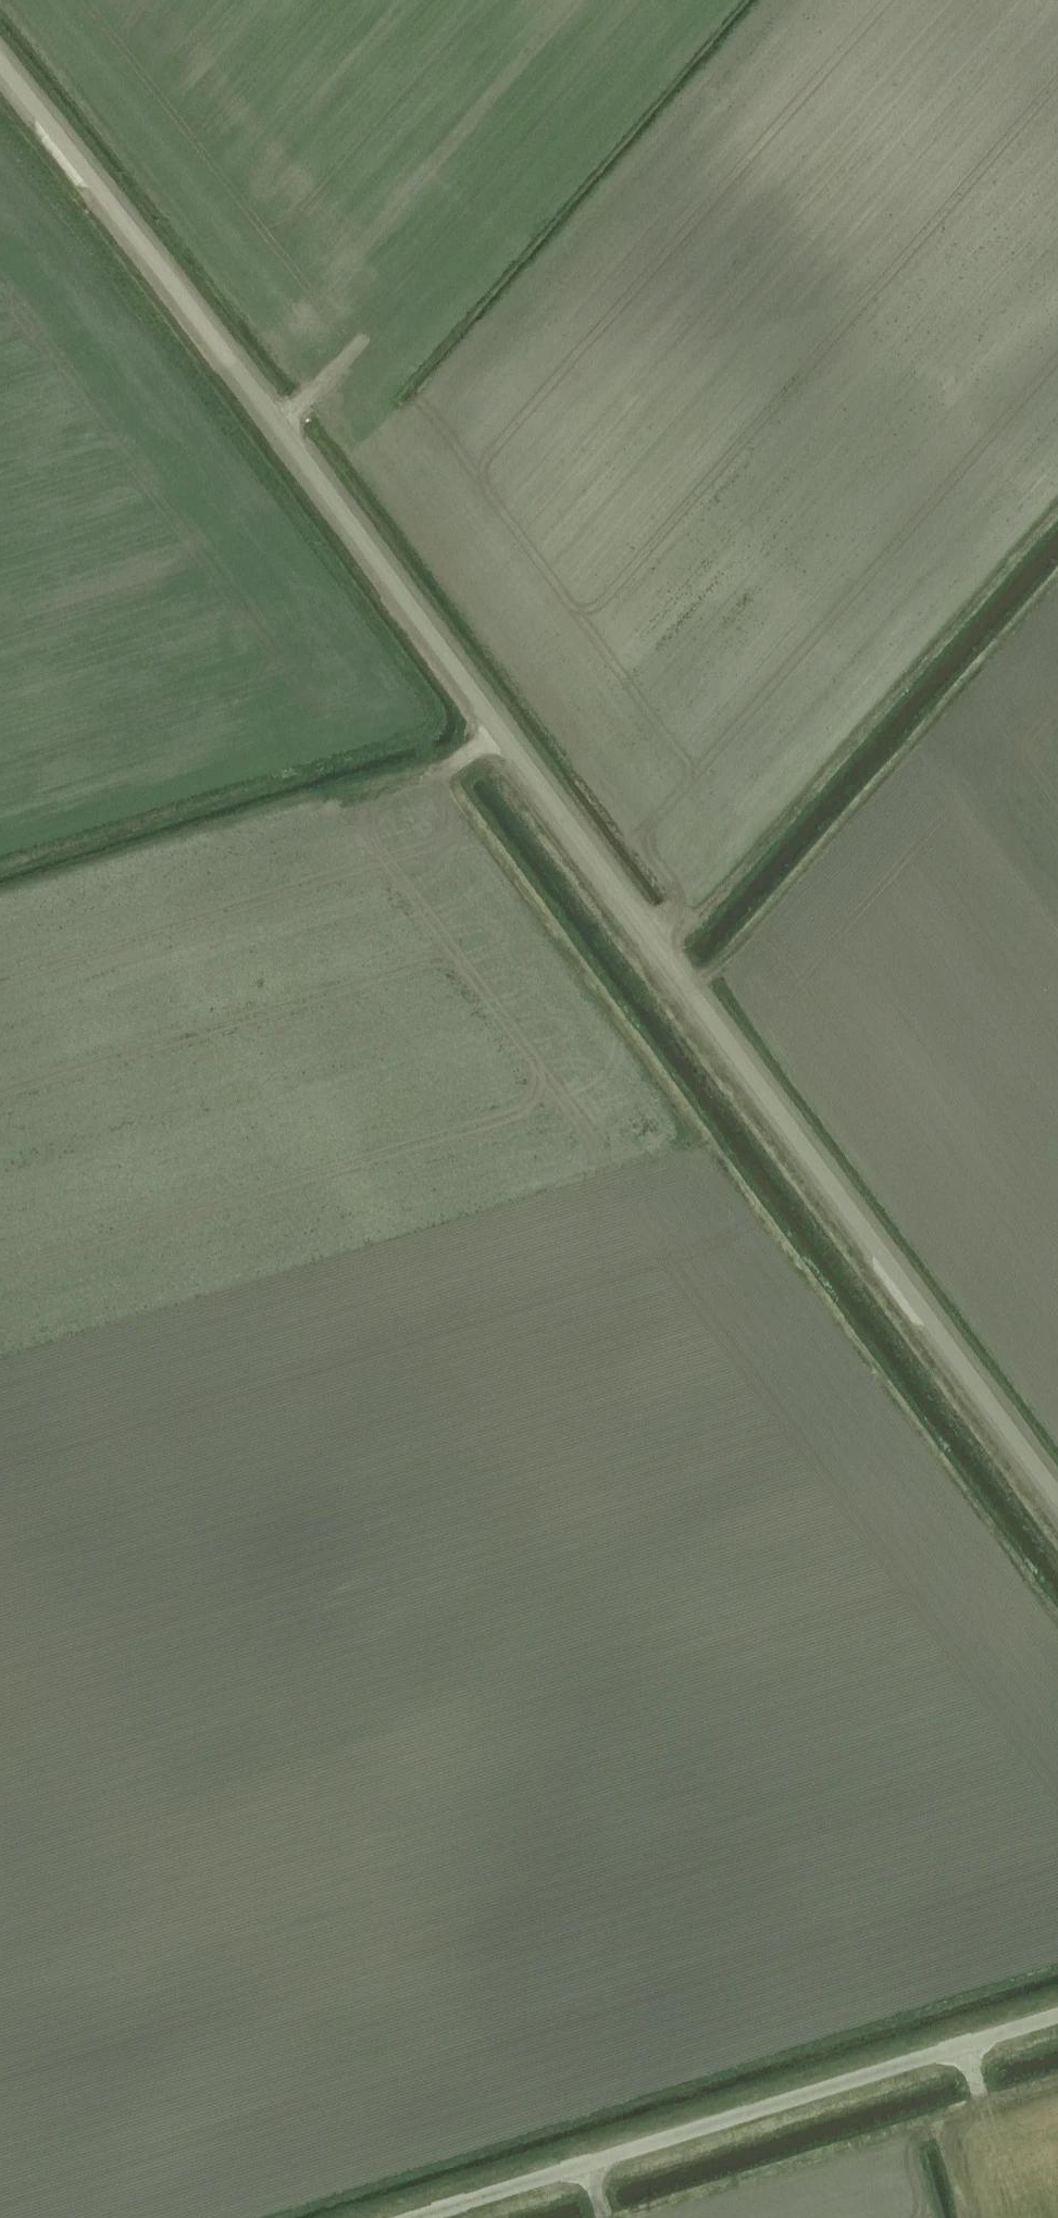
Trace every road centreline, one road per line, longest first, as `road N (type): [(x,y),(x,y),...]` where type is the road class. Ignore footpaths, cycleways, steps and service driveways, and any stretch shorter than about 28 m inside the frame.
road 1 (unclassified): [(1057,1497),(218,346),(0,68)]
road 2 (unclassified): [(1057,2017),(417,2217)]

